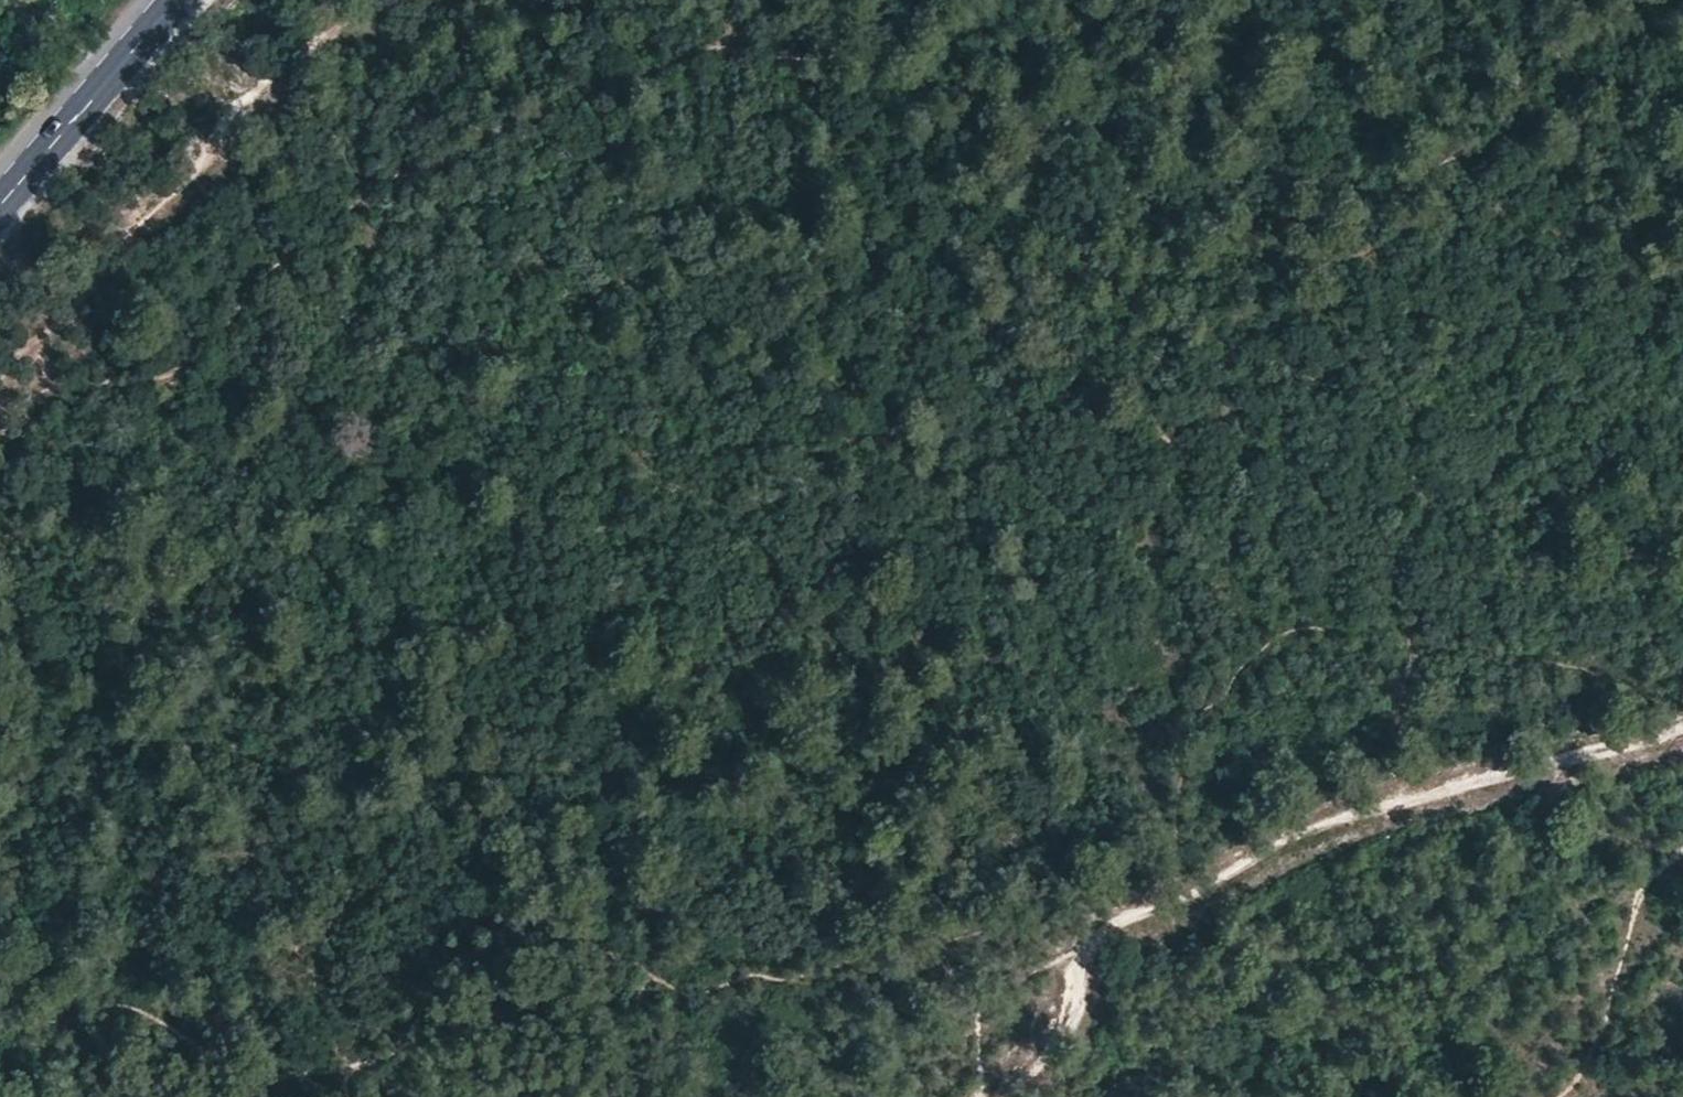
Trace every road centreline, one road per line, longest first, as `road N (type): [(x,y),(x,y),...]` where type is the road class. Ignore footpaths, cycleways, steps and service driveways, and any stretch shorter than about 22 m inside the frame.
road 1 (track): [(992,1096),(1078,1002),(1091,942),(1128,915),(1195,889),(1270,844),(1491,775),(1682,729)]
road 2 (primary): [(0,206),(177,0)]

